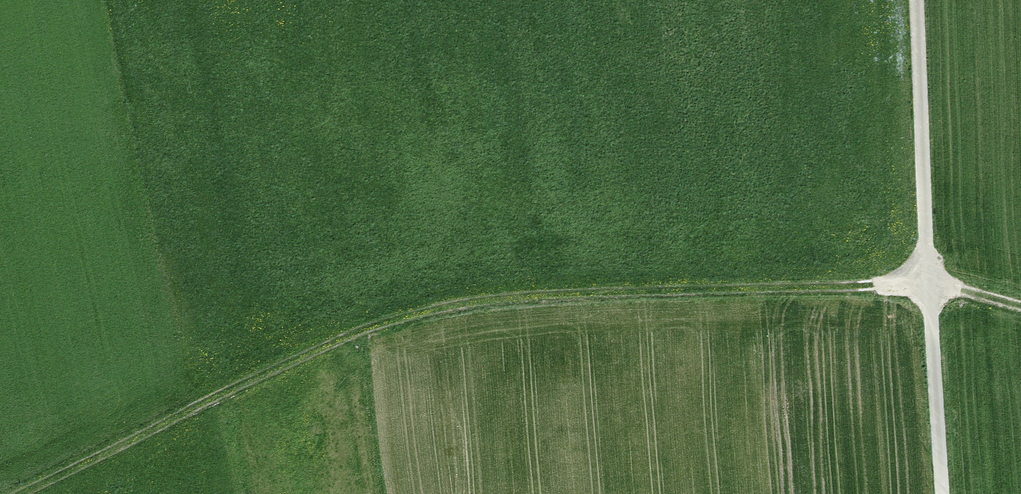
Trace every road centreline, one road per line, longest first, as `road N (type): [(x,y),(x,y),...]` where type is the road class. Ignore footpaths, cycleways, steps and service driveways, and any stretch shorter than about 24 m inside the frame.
road 1 (track): [(1020,306),(929,284),(542,296),(433,309),(344,338),(17,493)]
road 2 (unclassified): [(917,0),(943,493)]
road 3 (track): [(344,338),(364,493)]

